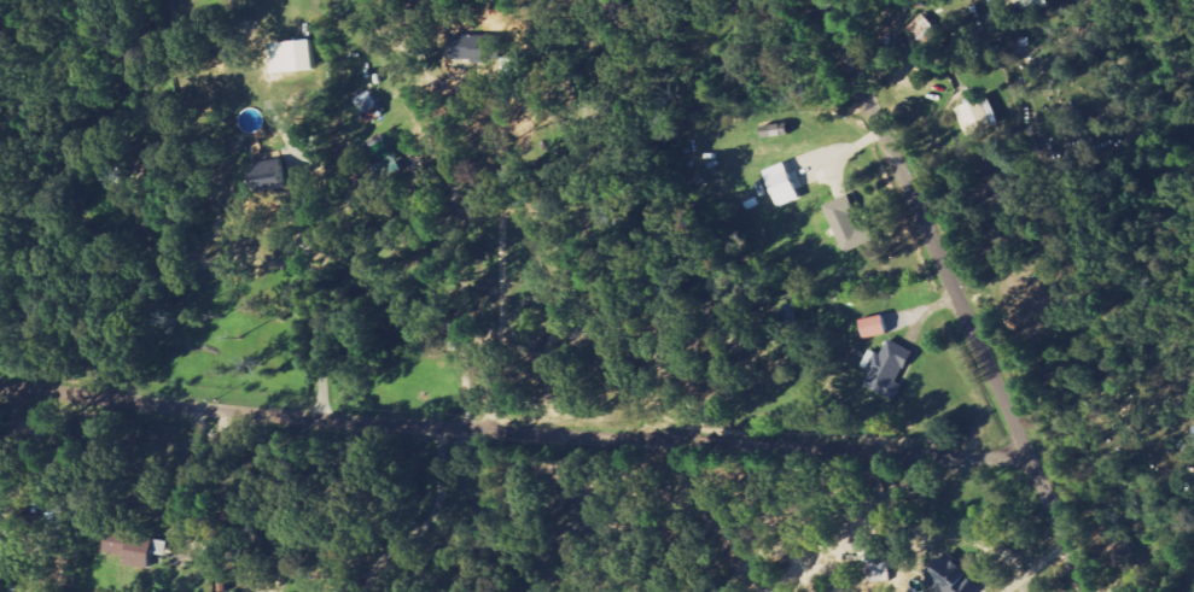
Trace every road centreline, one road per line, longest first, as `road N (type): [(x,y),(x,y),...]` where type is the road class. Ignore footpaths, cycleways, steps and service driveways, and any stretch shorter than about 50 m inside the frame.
road 1 (residential): [(0,389),(447,428),(1030,452)]
road 2 (residential): [(1089,591),(823,0)]

